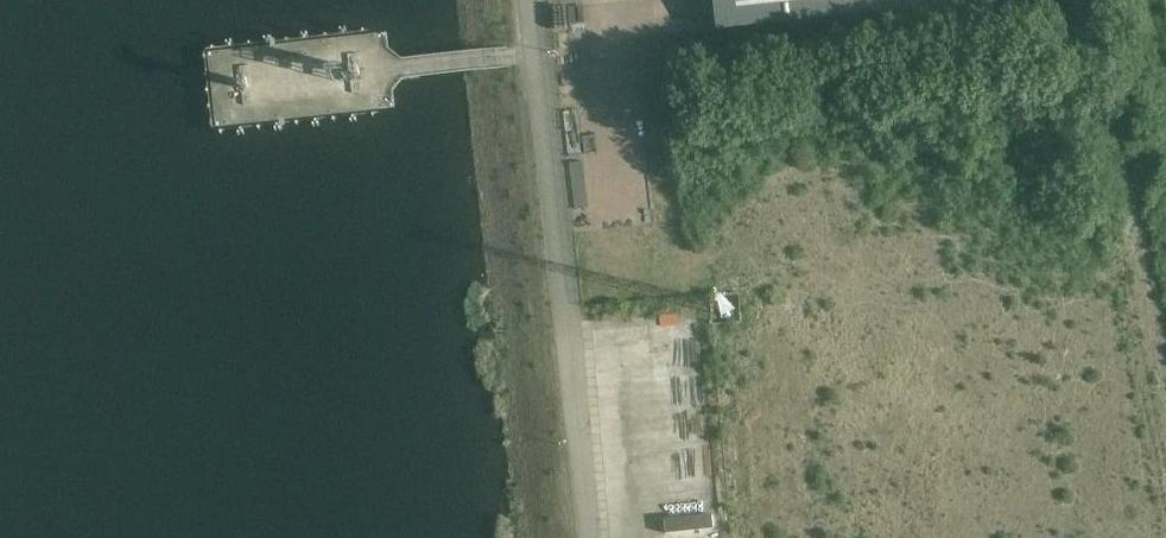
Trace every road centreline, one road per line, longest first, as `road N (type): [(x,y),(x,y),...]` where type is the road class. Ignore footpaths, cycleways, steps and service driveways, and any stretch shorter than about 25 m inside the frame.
road 1 (unclassified): [(582,537),(532,0)]
road 2 (track): [(1165,461),(1126,239)]

